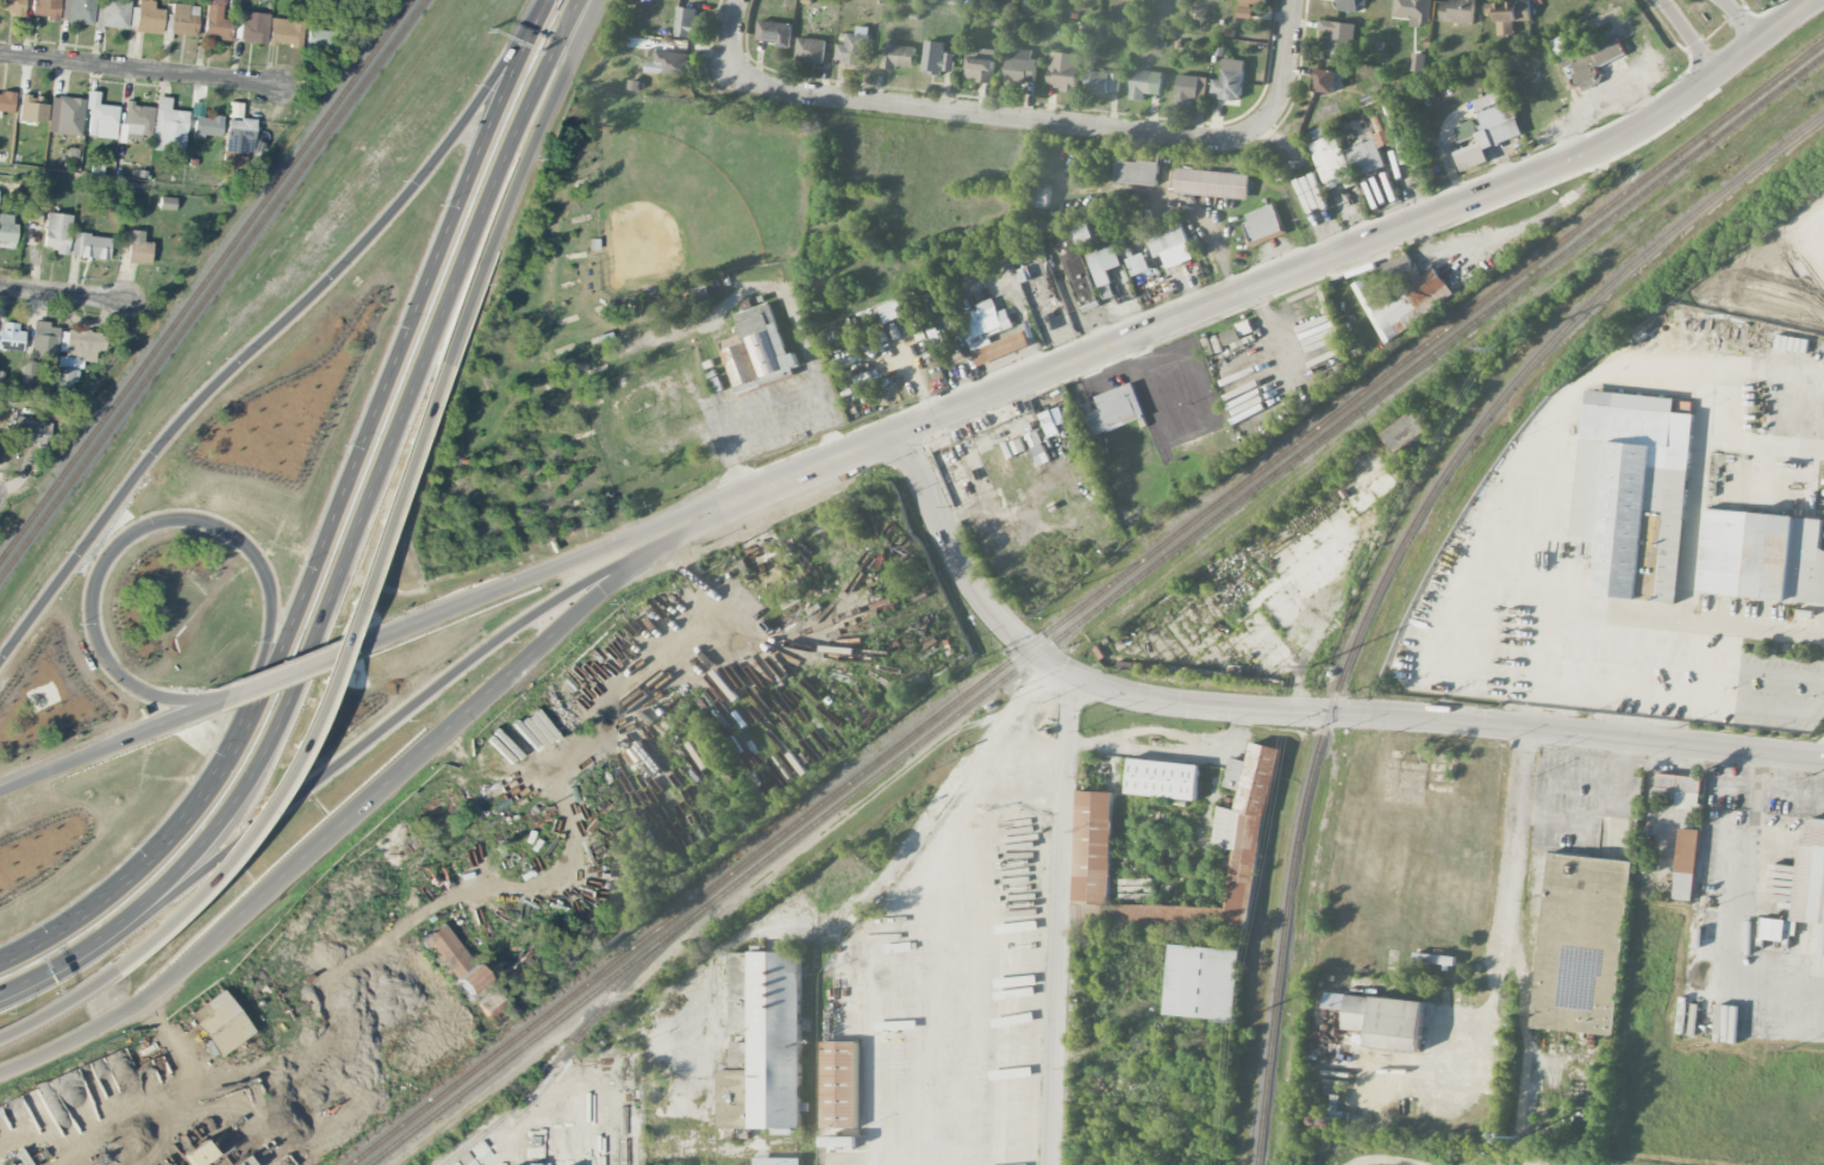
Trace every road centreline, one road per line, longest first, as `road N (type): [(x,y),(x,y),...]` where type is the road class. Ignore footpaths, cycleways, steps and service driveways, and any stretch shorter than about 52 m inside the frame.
road 1 (secondary): [(767,488),(1583,154),(1678,101),(1814,0)]
road 2 (tertiary): [(1823,761),(1161,702),(1094,687),(1050,664),(989,607),(951,545),(904,431)]
road 3 (motorway): [(154,903),(245,797),(271,754),(517,138),(583,0)]
road 4 (secondary): [(0,1067),(64,1040),(175,972),(564,621),(767,488)]
road 5 (motorway): [(0,1036),(57,1010),(174,920),(270,795),(444,369)]
road 6 (motorway): [(513,69),(364,248),(181,418),(0,661)]
road 7 (motorway): [(513,69),(251,718)]
road 8 (residential): [(738,67),(758,83),(792,93),(1214,140),(1255,127),(1276,102),(1292,0)]
road 9 (motorway): [(154,903),(510,631),(604,574),(663,550)]
road 10 (motorway): [(182,718),(113,674),(92,621),(108,555),(137,530),(176,518),(229,528),(258,559),(268,584),(274,624),(251,718)]
road 11 (secondary): [(767,488),(697,506),(360,647)]
road 12 (motorway): [(444,369),(533,140),(600,0)]
road 13 (motorway): [(251,718),(214,784),(148,863),(57,933),(0,963)]
road 14 (residential): [(280,84),(0,53)]
road 15 (secondary): [(217,703),(0,791)]
road 16 (motorway): [(0,1004),(104,945),(154,903)]
road 17 (secondary): [(360,647),(217,703)]
road 18 (residential): [(125,301),(0,286)]

